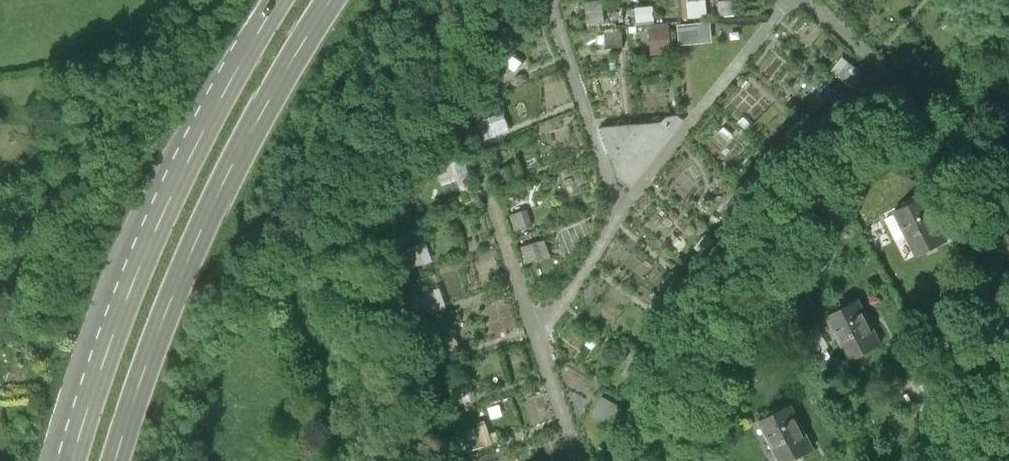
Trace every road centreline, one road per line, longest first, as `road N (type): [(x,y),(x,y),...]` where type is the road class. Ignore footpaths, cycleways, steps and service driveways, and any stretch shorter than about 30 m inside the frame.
road 1 (primary): [(119,460),(200,235),(271,97),(334,0)]
road 2 (primary): [(284,0),(159,214),(105,348),(71,460)]
road 3 (residential): [(908,460),(1008,337)]

